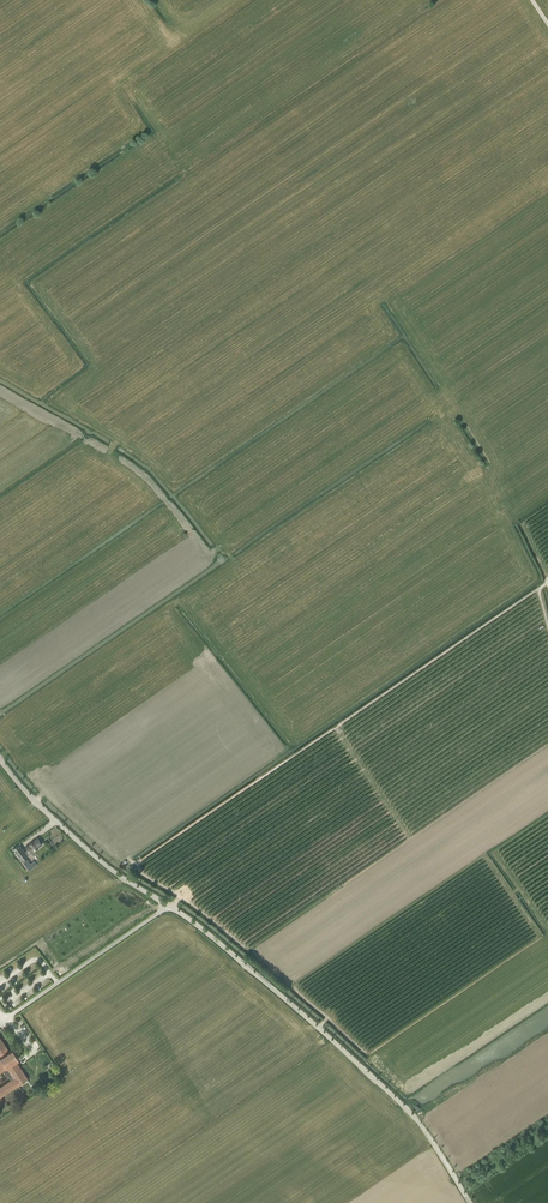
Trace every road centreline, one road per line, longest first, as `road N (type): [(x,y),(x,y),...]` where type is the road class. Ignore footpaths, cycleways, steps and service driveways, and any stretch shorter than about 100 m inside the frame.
road 1 (unclassified): [(471,1202),(398,1100),(187,916),(65,829),(0,760)]

